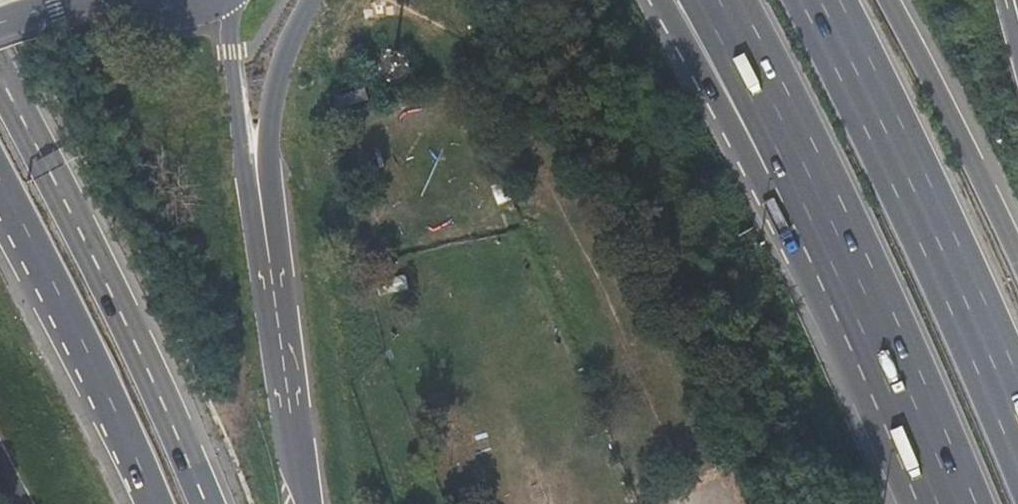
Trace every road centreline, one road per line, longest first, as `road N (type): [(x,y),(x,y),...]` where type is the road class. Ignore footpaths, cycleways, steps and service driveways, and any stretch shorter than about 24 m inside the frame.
road 1 (motorway): [(208,503),(126,320),(0,80)]
road 2 (motorway): [(1017,414),(823,0)]
road 3 (primary): [(0,188),(119,414),(156,503)]
road 4 (motorway): [(809,192),(953,503)]
road 5 (motorway): [(1017,275),(880,0)]
road 6 (primary): [(306,503),(261,211)]
road 7 (motorway): [(658,0),(708,82),(809,192)]
road 8 (primary): [(261,211),(274,95),(311,0)]
road 9 (motorway): [(712,0),(809,192)]
road 10 (primary): [(261,211),(244,165),(233,0)]

